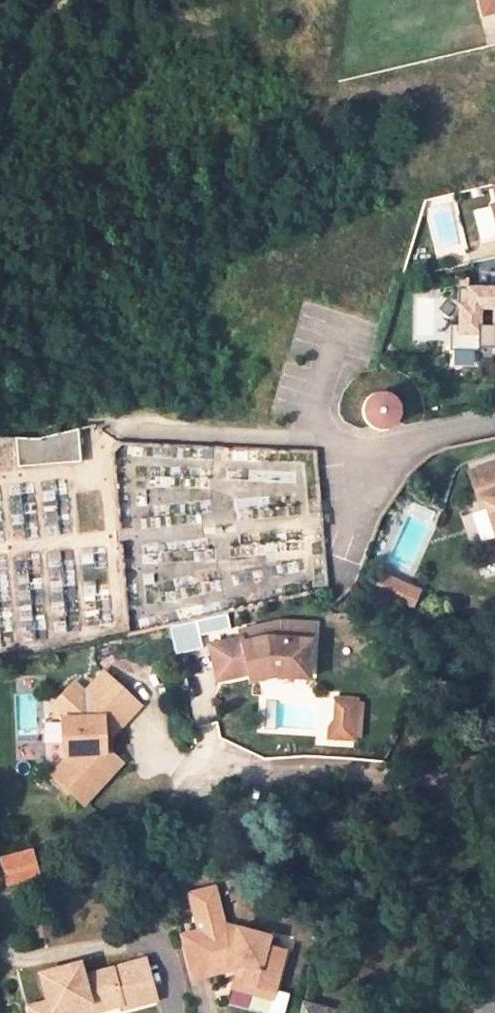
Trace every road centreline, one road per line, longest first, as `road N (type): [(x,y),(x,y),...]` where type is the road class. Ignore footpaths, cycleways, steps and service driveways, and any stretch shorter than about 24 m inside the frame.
road 1 (unclassified): [(494,424),(360,444),(122,429),(112,437)]

